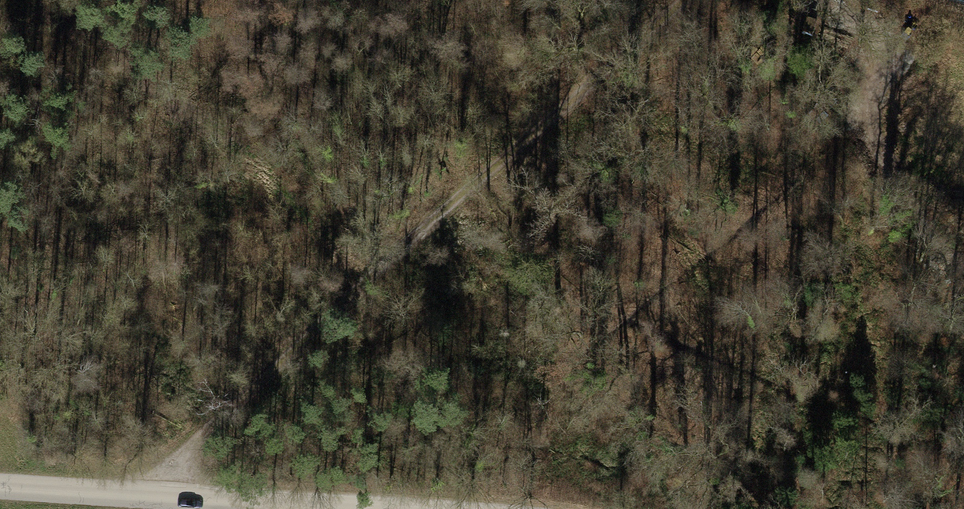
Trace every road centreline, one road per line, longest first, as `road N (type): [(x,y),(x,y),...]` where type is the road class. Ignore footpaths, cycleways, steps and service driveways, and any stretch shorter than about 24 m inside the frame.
road 1 (track): [(683,0),(141,491)]
road 2 (unclassified): [(415,508),(0,485)]
road 3 (track): [(963,245),(891,167),(870,122),(894,60),(844,11),(818,0)]

